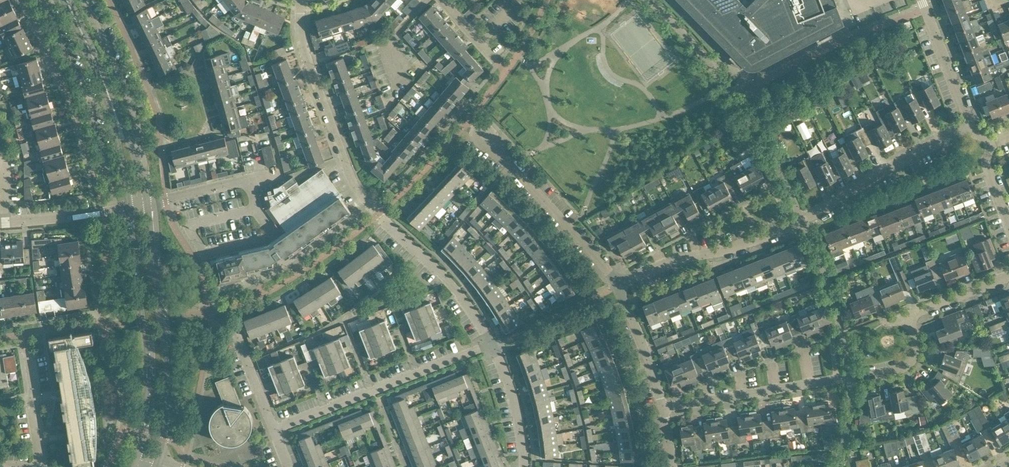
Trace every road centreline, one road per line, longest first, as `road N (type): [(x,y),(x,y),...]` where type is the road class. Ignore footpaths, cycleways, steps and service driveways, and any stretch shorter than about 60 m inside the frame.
road 1 (residential): [(493,347),(468,304),(352,182),(299,35),(300,0)]
road 2 (residential): [(618,284),(803,220),(923,147),(972,128)]
road 3 (residential): [(664,408),(906,367),(917,347),(910,316)]
road 4 (secondary): [(156,464),(166,364),(150,202)]
road 5 (secondary): [(129,207),(149,385),(135,458)]
road 6 (residential): [(274,428),(493,347)]
road 7 (residential): [(39,0),(91,117),(116,210)]
road 8 (residential): [(618,284),(489,140)]
road 9 (residential): [(137,160),(128,102),(85,0)]
road 10 (residential): [(972,128),(921,0)]
road 11 (residential): [(664,408),(618,284)]
road 12 (secondary): [(118,120),(66,0)]
road 13 (residential): [(526,466),(493,347)]

